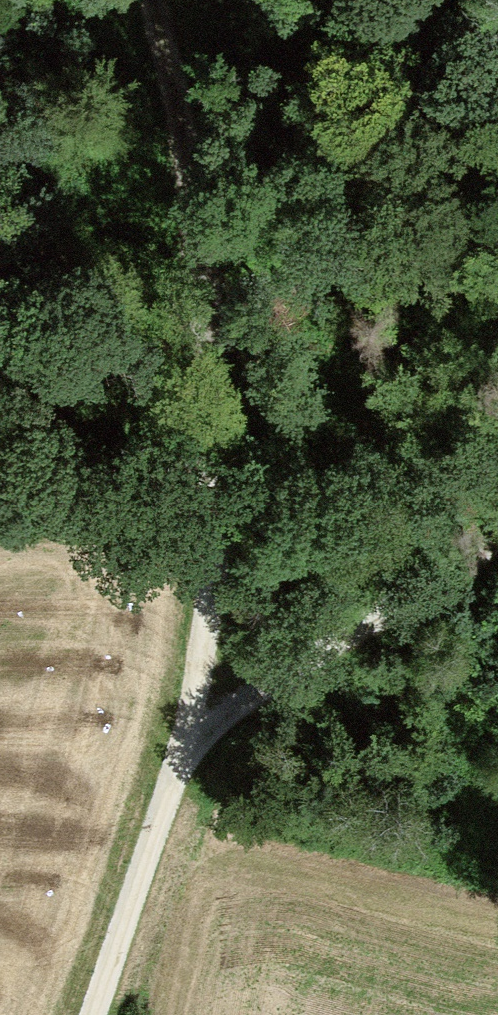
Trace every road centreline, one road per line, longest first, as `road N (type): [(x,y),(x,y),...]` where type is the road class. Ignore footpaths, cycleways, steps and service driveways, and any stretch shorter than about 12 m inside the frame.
road 1 (track): [(92,1014),(181,760),(206,529),(210,398),(199,280),(145,0)]
road 2 (track): [(181,760),(276,683),(497,539)]
road 3 (track): [(0,495),(207,493)]

